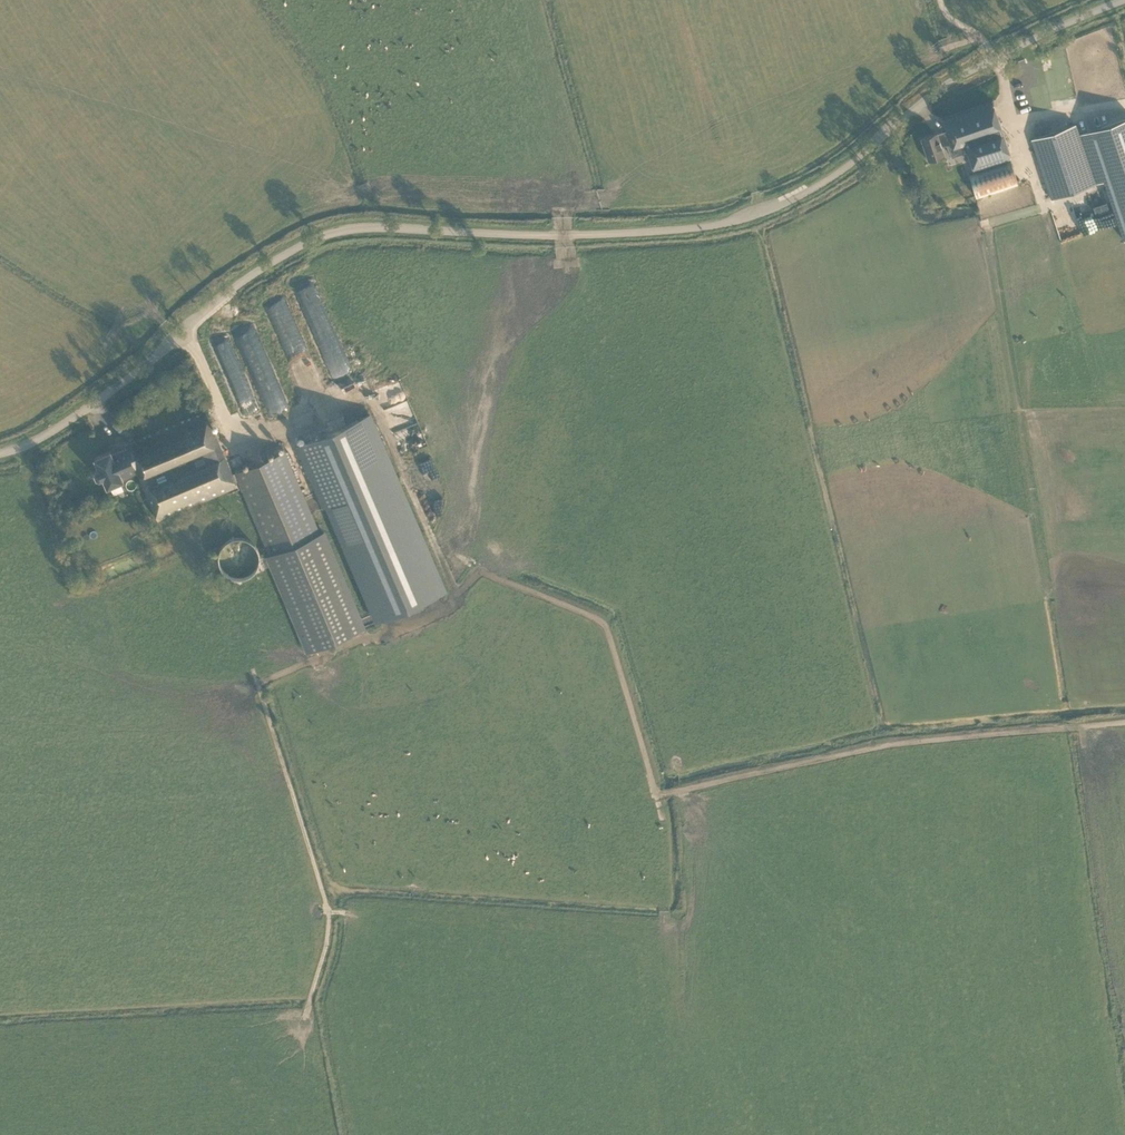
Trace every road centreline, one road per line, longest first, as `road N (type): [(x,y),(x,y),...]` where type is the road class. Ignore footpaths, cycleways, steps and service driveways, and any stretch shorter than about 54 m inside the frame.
road 1 (unclassified): [(0,452),(41,438),(96,402),(250,277),(322,237),(394,226),(559,236),(709,224),(763,209),(835,174),(940,91),(993,60),(1124,1)]

